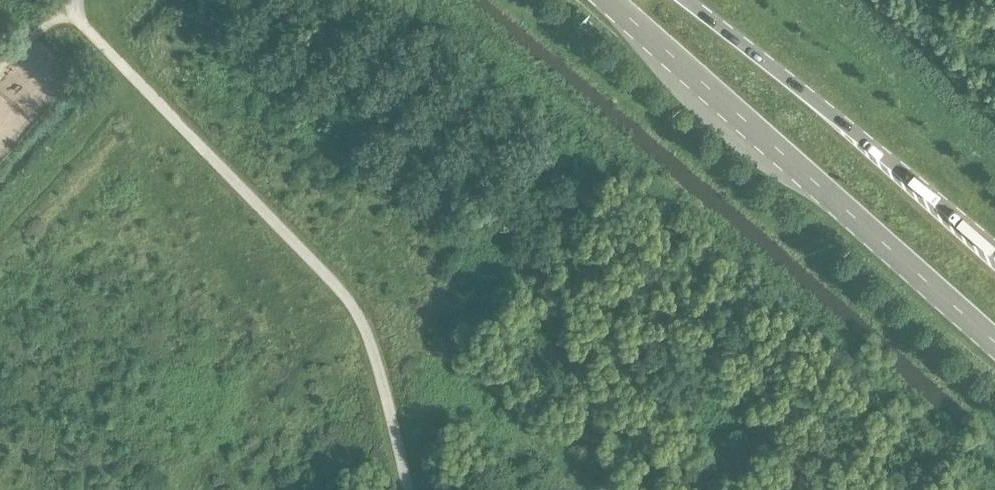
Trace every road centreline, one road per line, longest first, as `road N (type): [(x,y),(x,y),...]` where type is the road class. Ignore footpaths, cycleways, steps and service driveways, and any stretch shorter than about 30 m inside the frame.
road 1 (primary): [(612,0),(994,339)]
road 2 (primary): [(994,249),(685,0)]

